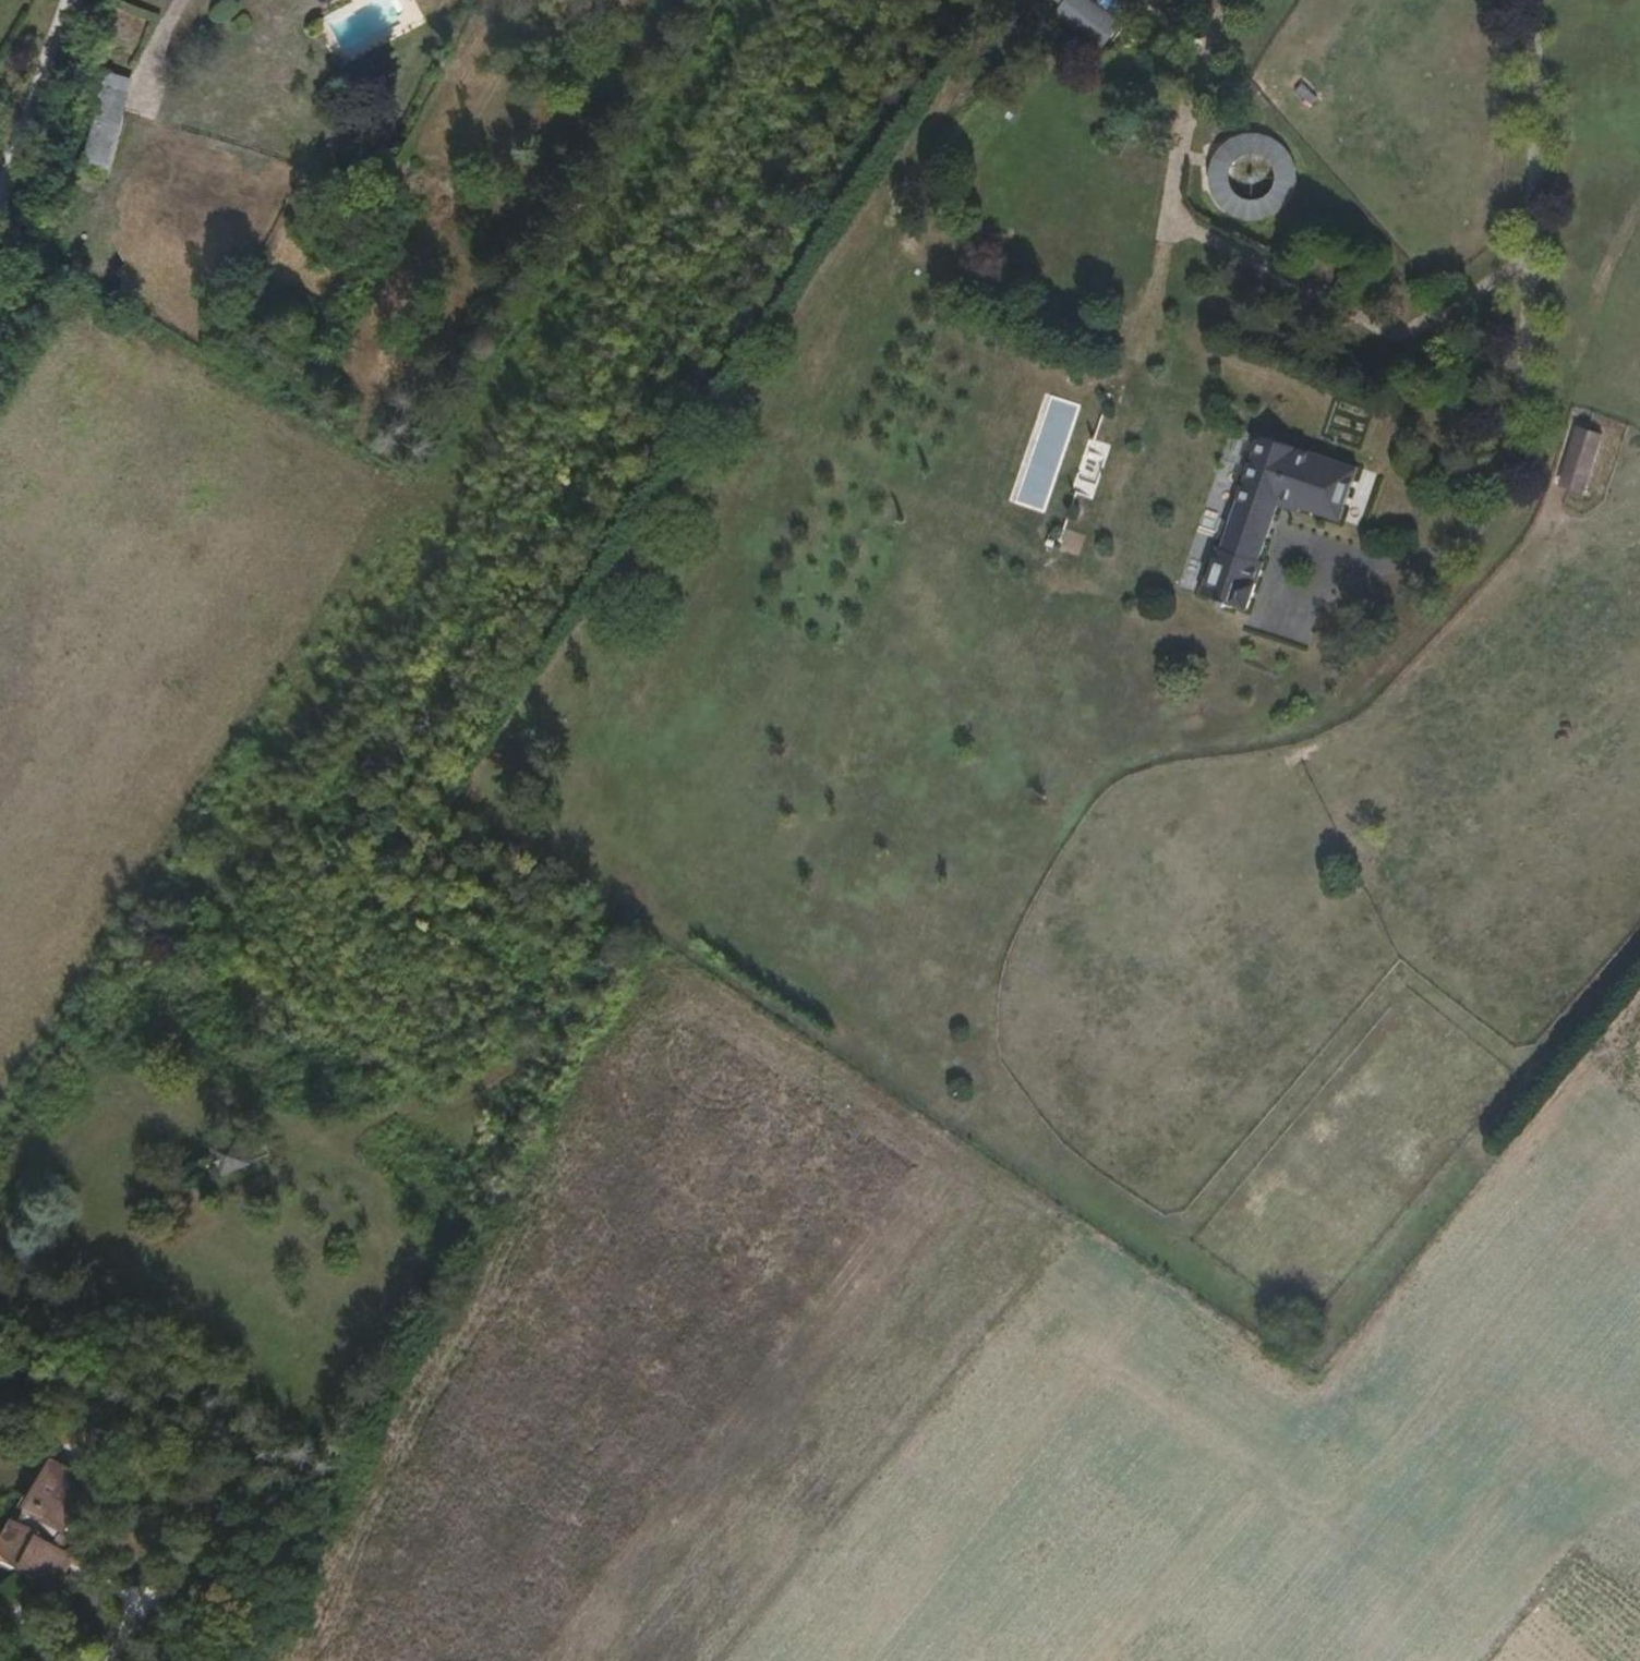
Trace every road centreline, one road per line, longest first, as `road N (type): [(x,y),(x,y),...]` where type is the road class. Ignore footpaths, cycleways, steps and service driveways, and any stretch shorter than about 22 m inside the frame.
road 1 (unclassified): [(0,176),(60,0)]

